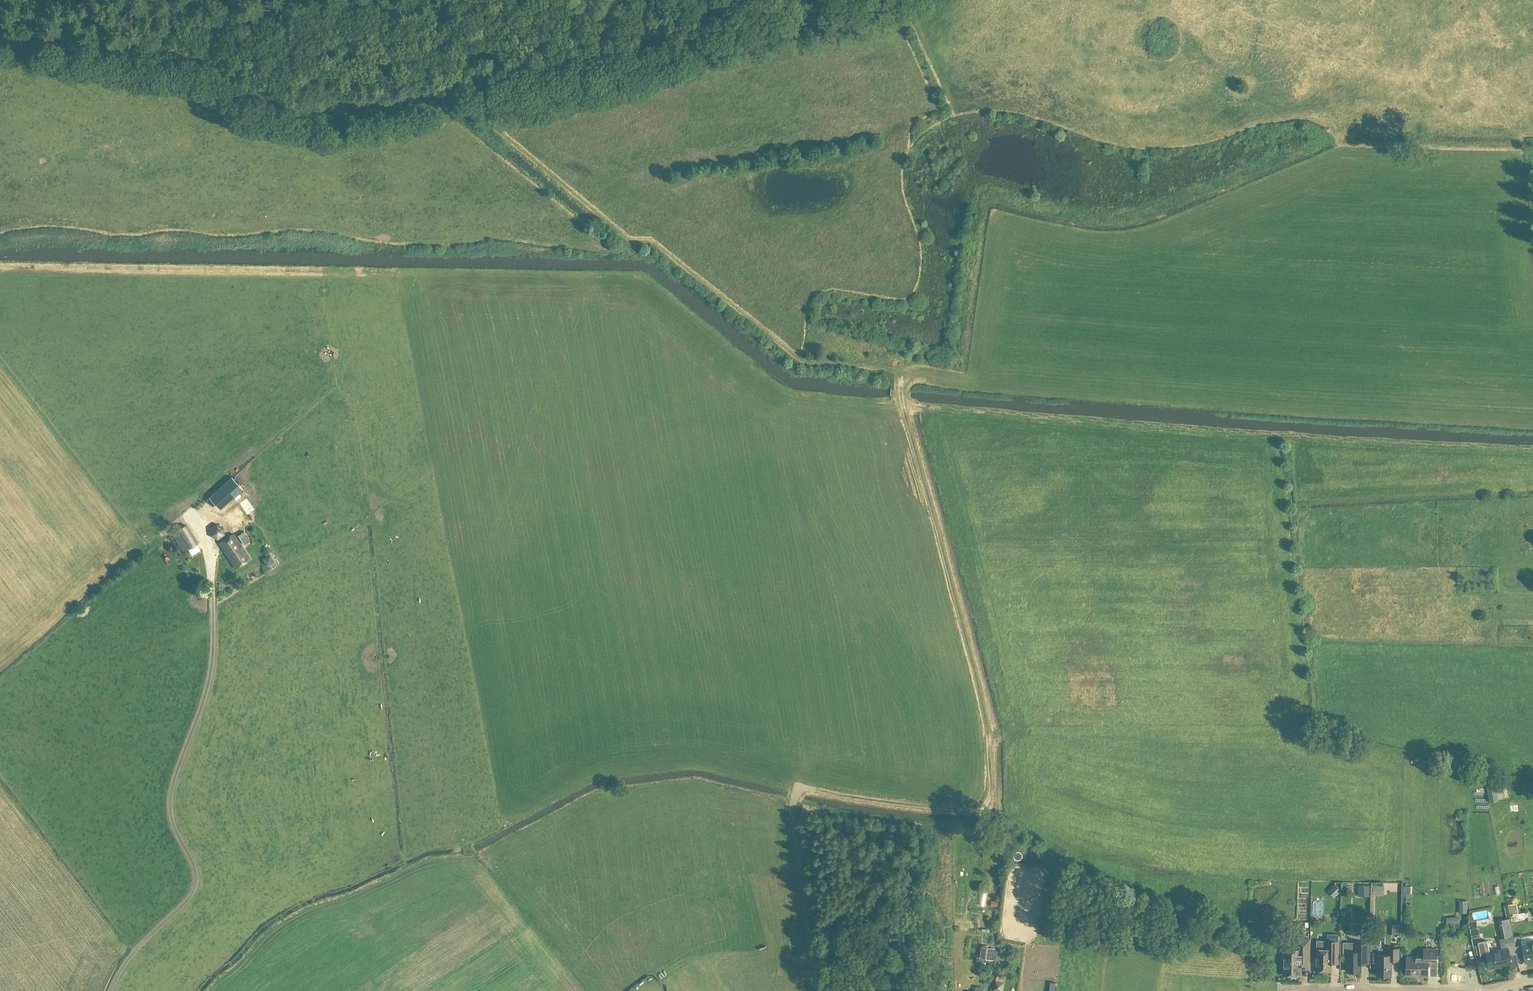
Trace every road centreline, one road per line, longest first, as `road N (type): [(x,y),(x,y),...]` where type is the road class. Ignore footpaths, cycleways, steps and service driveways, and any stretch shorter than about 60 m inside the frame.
road 1 (track): [(807,788),(964,811),(984,808),(993,790),(986,715),(907,416),(906,379)]
road 2 (unclassified): [(0,44),(201,71),(306,121),(461,103)]

